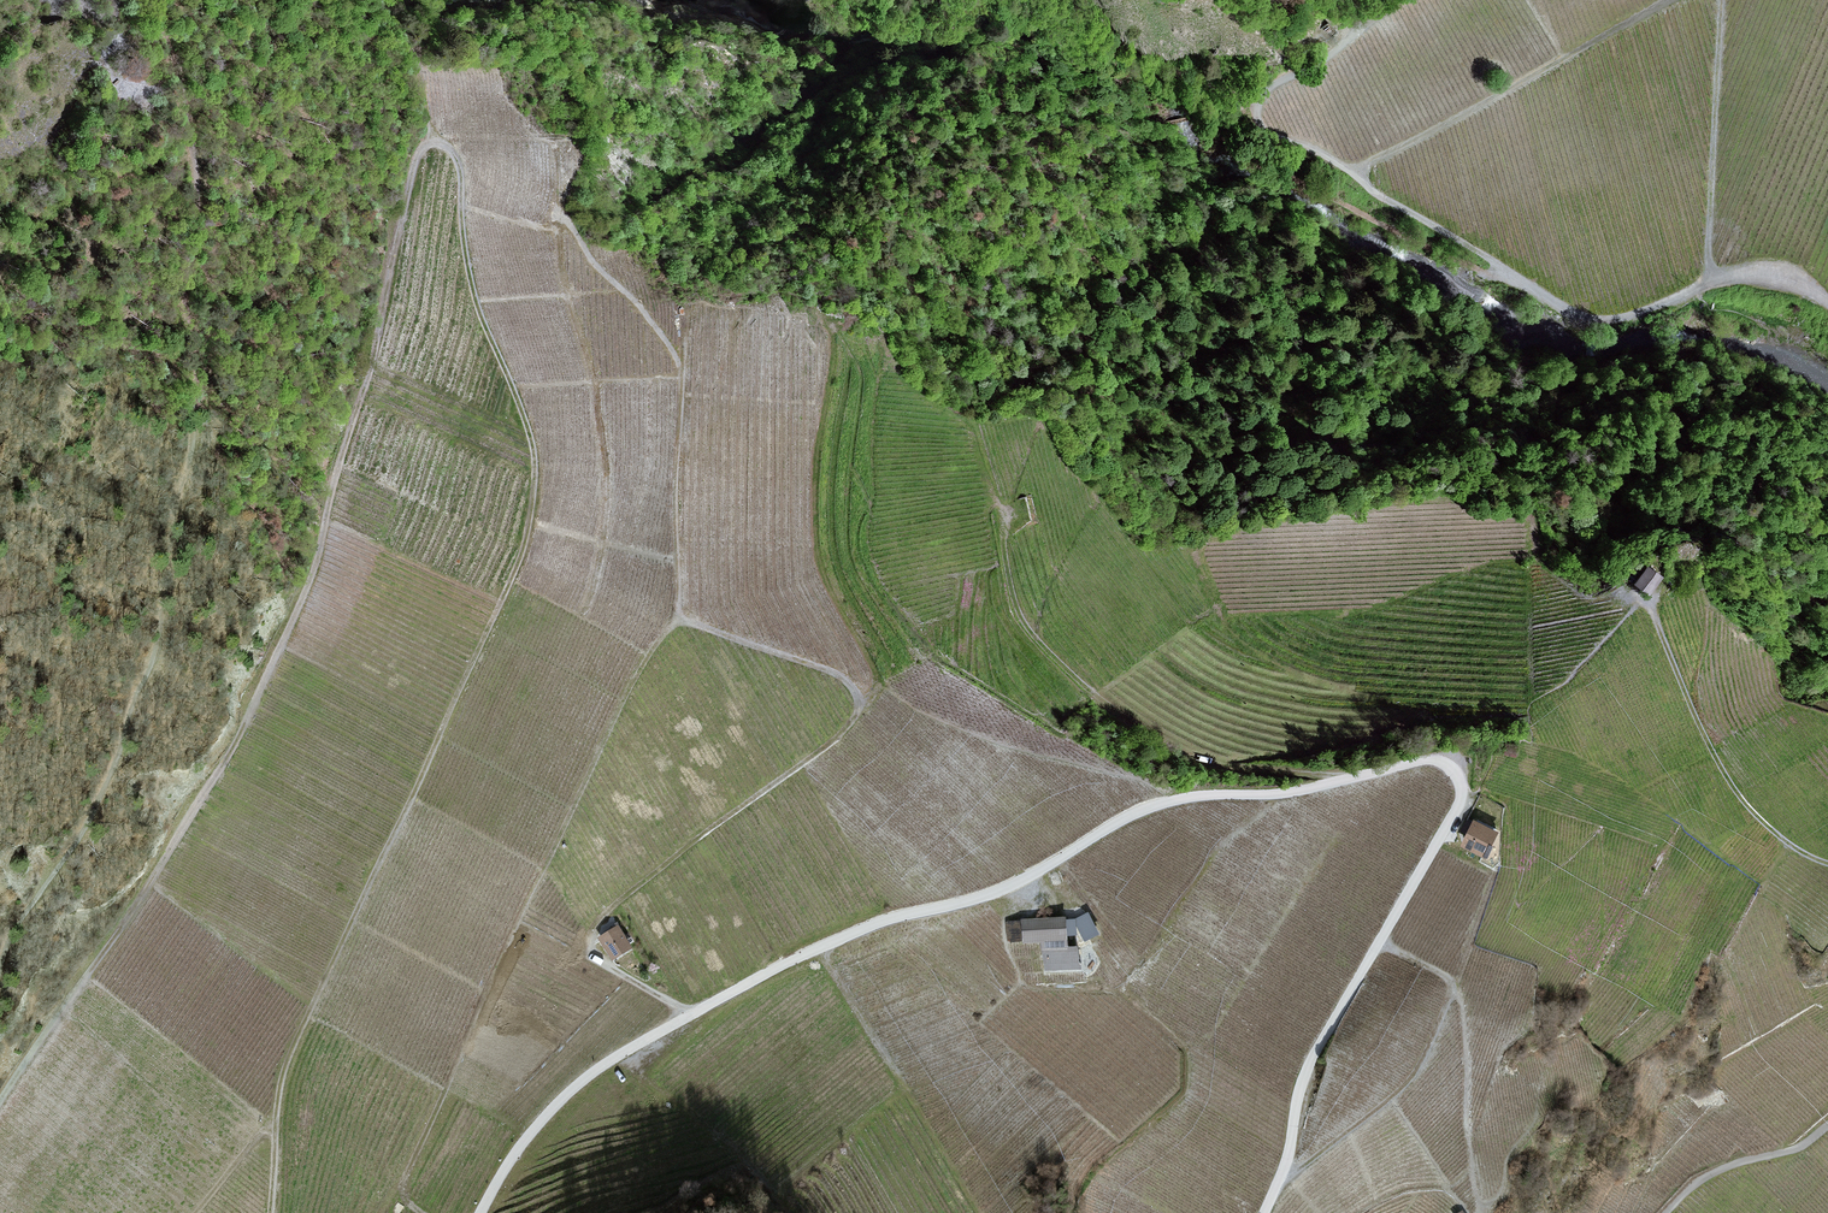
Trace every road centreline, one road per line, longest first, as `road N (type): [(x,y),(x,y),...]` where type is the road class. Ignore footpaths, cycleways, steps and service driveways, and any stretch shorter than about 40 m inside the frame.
road 1 (track): [(0,1099),(155,874),(244,725),(316,567),(372,365),(418,152),(432,142),(444,146),(461,174),(460,233),(476,305),(527,429),(535,486),(521,551),(289,1053),(271,1212)]
road 2 (unclassified): [(480,1212),(539,1120),(578,1084),(781,965),(886,920),(994,893),(1127,818),(1176,801),(1287,795),(1438,760),(1460,780),(1461,801),(1299,1085),(1287,1159),(1263,1212)]
road 3 (track): [(584,610),(606,488),(591,377),(561,279),(561,211),(587,254),(654,323),(681,365),(678,596),(675,615),(624,698),(518,917),(413,1160),(404,1193),(423,1212)]
road 4 (track): [(152,0),(181,90),(196,178),(184,306),(194,435),(150,668),(83,835),(10,939),(0,966)]
road 5 (track): [(1344,781),(1254,770),(1185,750),(1101,700),(1017,612),(986,471)]
road 6 (track): [(1199,569),(1224,619),(1264,657),(1426,714),(1305,753),(1220,760)]
road 7 (track): [(686,1017),(593,954),(594,926),(700,835),(837,738),(857,711)]
road 8 (track): [(830,325),(815,542),(829,589),(873,672),(870,696),(857,711)]
road 9 (track): [(1349,177),(1672,0)]
road 10 (track): [(1827,863),(1778,836),(1734,788),(1647,601)]
road 11 (track): [(1478,1212),(1459,995),(1445,976),(1378,943)]
road 12 (track): [(1720,0),(1708,288)]
road 13 (track): [(1453,986),(1428,1053),(1406,1085),(1273,1189)]
road 14 (track): [(857,711),(854,689),(825,669),(674,617)]
road 15 (track): [(1666,1212),(1698,1180),(1797,1148),(1827,1124)]
road 16 (track): [(1393,0),(1306,71),(1267,83),(1251,106)]
road 17 (track): [(1357,1212),(1430,1186),(1453,1193),(1467,1212)]

